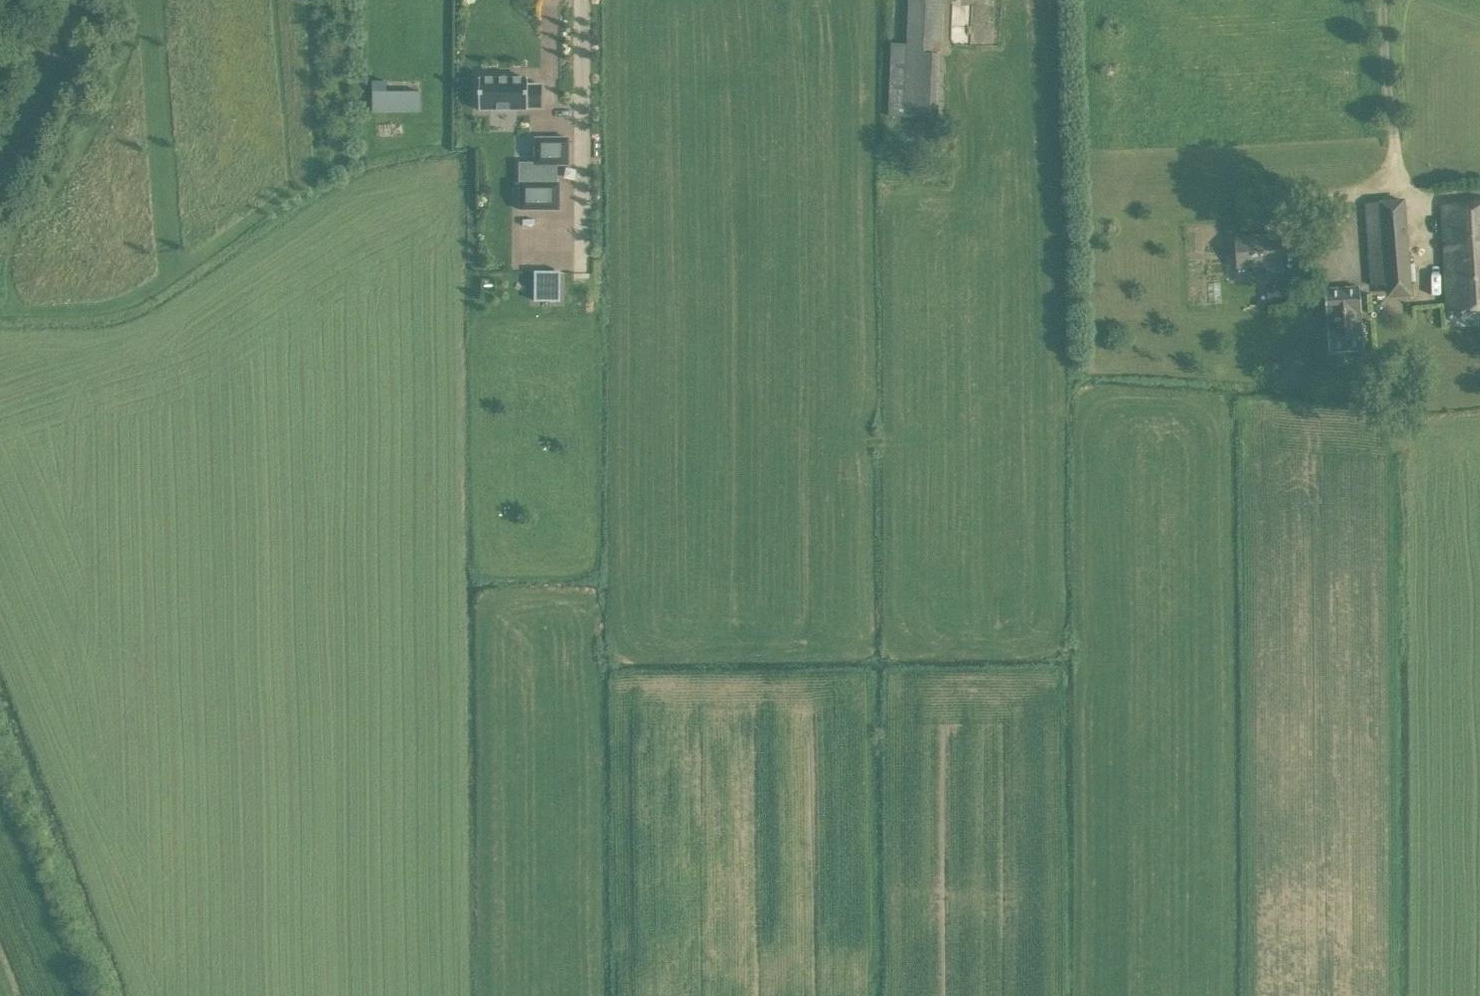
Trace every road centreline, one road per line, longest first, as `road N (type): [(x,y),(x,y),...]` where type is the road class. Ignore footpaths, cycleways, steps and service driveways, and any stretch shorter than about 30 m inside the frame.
road 1 (unclassified): [(0,155),(39,91),(71,0)]

